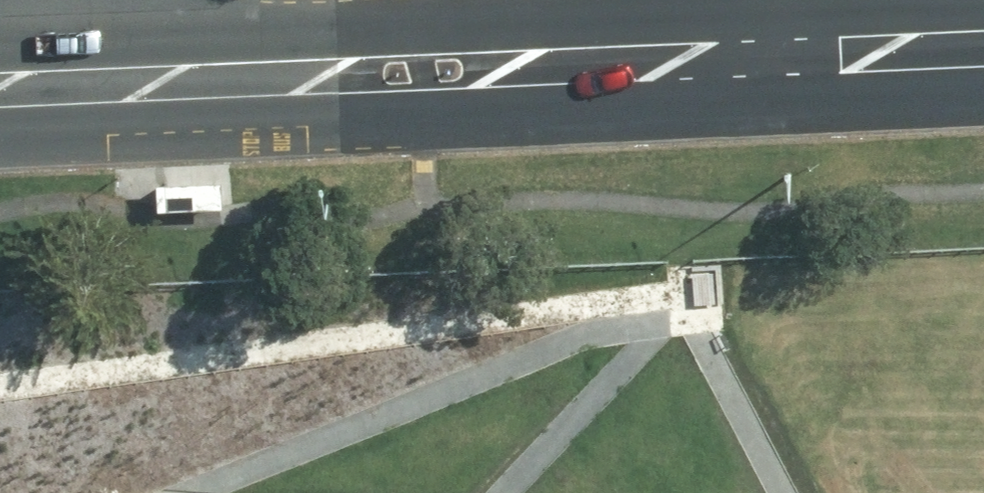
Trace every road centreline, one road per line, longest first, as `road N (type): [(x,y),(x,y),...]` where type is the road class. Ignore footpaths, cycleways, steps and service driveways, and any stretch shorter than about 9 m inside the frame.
road 1 (secondary): [(0,87),(782,60)]
road 2 (secondary): [(782,60),(983,48)]

